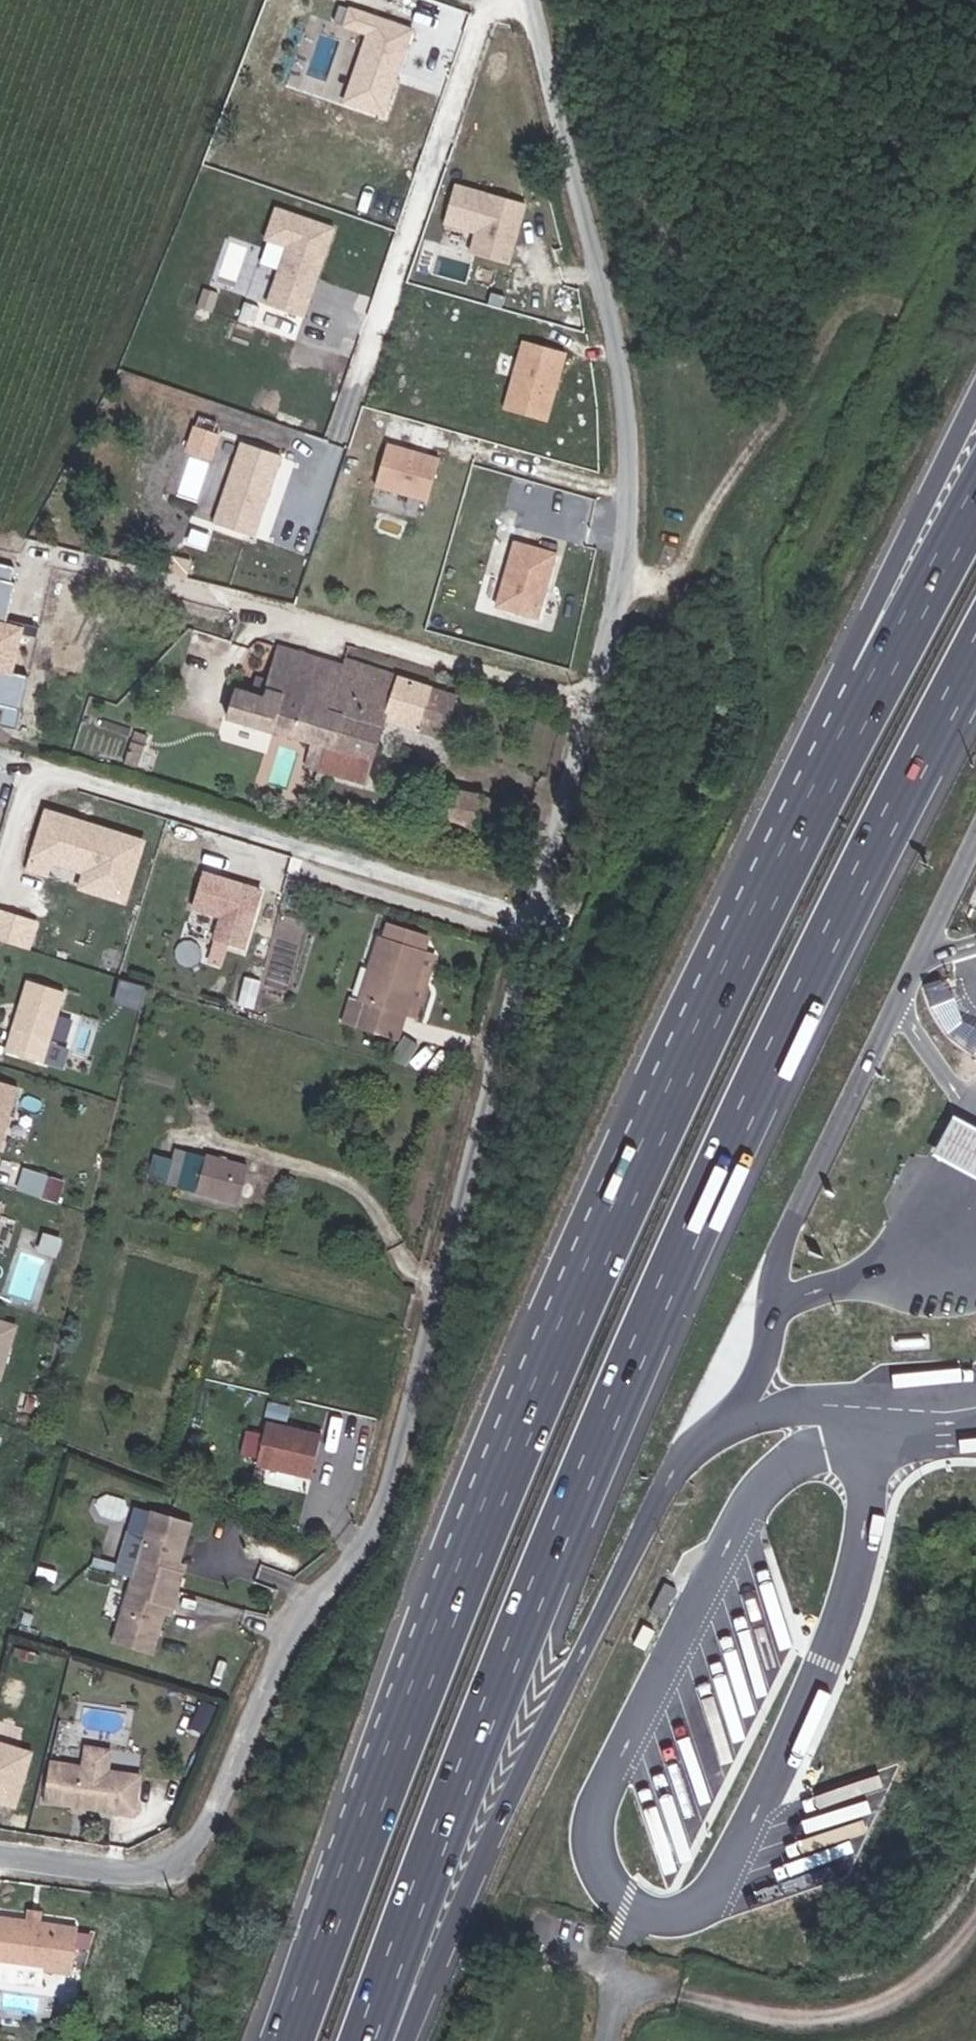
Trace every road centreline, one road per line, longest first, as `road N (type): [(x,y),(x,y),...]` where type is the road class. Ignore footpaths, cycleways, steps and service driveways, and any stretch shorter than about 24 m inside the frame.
road 1 (unclassified): [(0,1854),(152,1874),(198,1836),(297,1636),(374,1534),(596,709),(628,563),(635,398),(531,0)]
road 2 (motorway): [(372,2040),(650,1338),(830,951),(975,683)]
road 3 (motorway): [(877,684),(541,1386),(288,2040)]
road 4 (motorway): [(414,2040),(682,1462)]
road 5 (track): [(856,278),(779,410),(661,584),(624,580)]
road 6 (motorway): [(975,412),(915,535),(877,684)]
road 7 (motorway): [(975,510),(877,684)]

